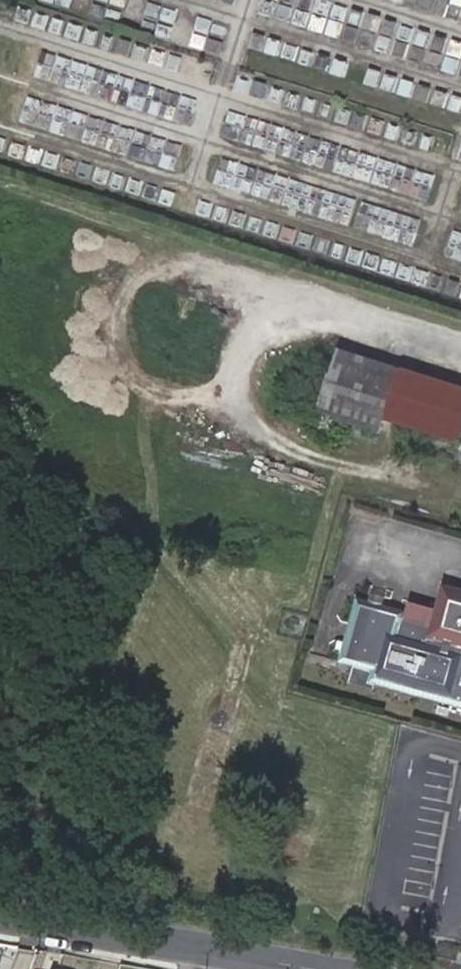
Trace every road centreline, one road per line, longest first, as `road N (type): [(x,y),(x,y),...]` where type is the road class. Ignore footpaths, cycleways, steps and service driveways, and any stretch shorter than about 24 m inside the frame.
road 1 (residential): [(0,910),(311,968)]

